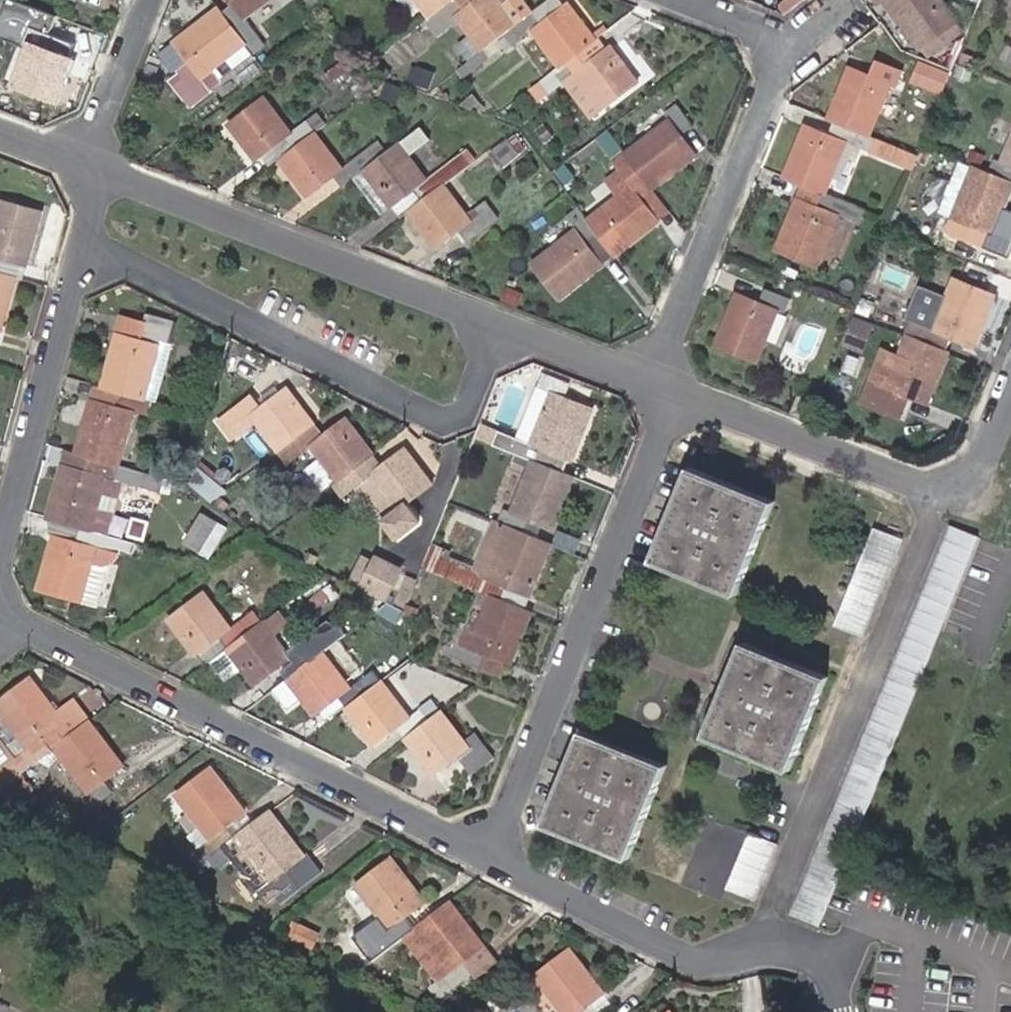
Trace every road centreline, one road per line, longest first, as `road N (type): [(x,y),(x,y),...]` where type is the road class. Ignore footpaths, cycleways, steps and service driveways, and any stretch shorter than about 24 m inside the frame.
road 1 (residential): [(486,845),(20,626),(0,579)]
road 2 (residential): [(511,323),(465,424),(89,248)]
road 3 (residential): [(654,378),(661,433),(486,845)]
road 4 (residential): [(89,159),(511,323)]
road 5 (residential): [(941,496),(782,916)]
road 6 (residential): [(788,42),(654,378)]
road 7 (residential): [(782,916),(712,970),(486,845)]
road 8 (residential): [(0,547),(89,248)]
road 9 (residential): [(654,378),(941,496)]
road 10 (residential): [(89,159),(148,0)]
road 11 (residential): [(511,323),(654,378)]

